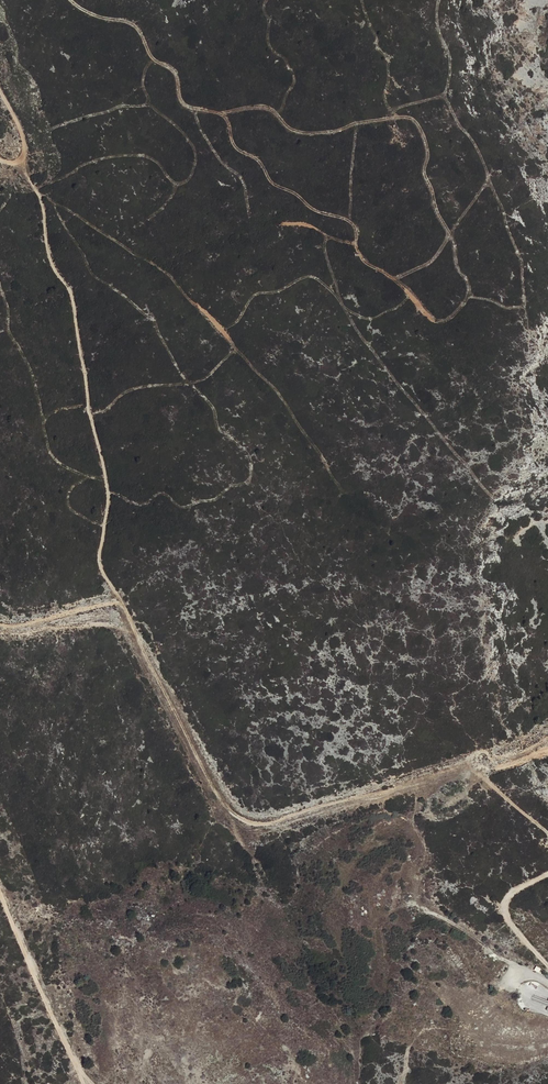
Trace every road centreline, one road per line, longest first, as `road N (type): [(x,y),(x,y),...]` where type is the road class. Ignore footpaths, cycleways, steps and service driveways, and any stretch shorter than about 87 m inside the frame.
road 1 (track): [(70,0),(131,22),(151,60),(177,74),(186,107),(220,115),(270,107),(303,135),(409,118),(429,152),(429,184),(471,295),(452,318),(427,315),(367,262),(350,221),(318,213),(275,184),(237,150),(229,125)]
road 2 (track): [(0,893),(82,1083)]
road 3 (track): [(547,873),(506,894),(505,908),(547,965)]

